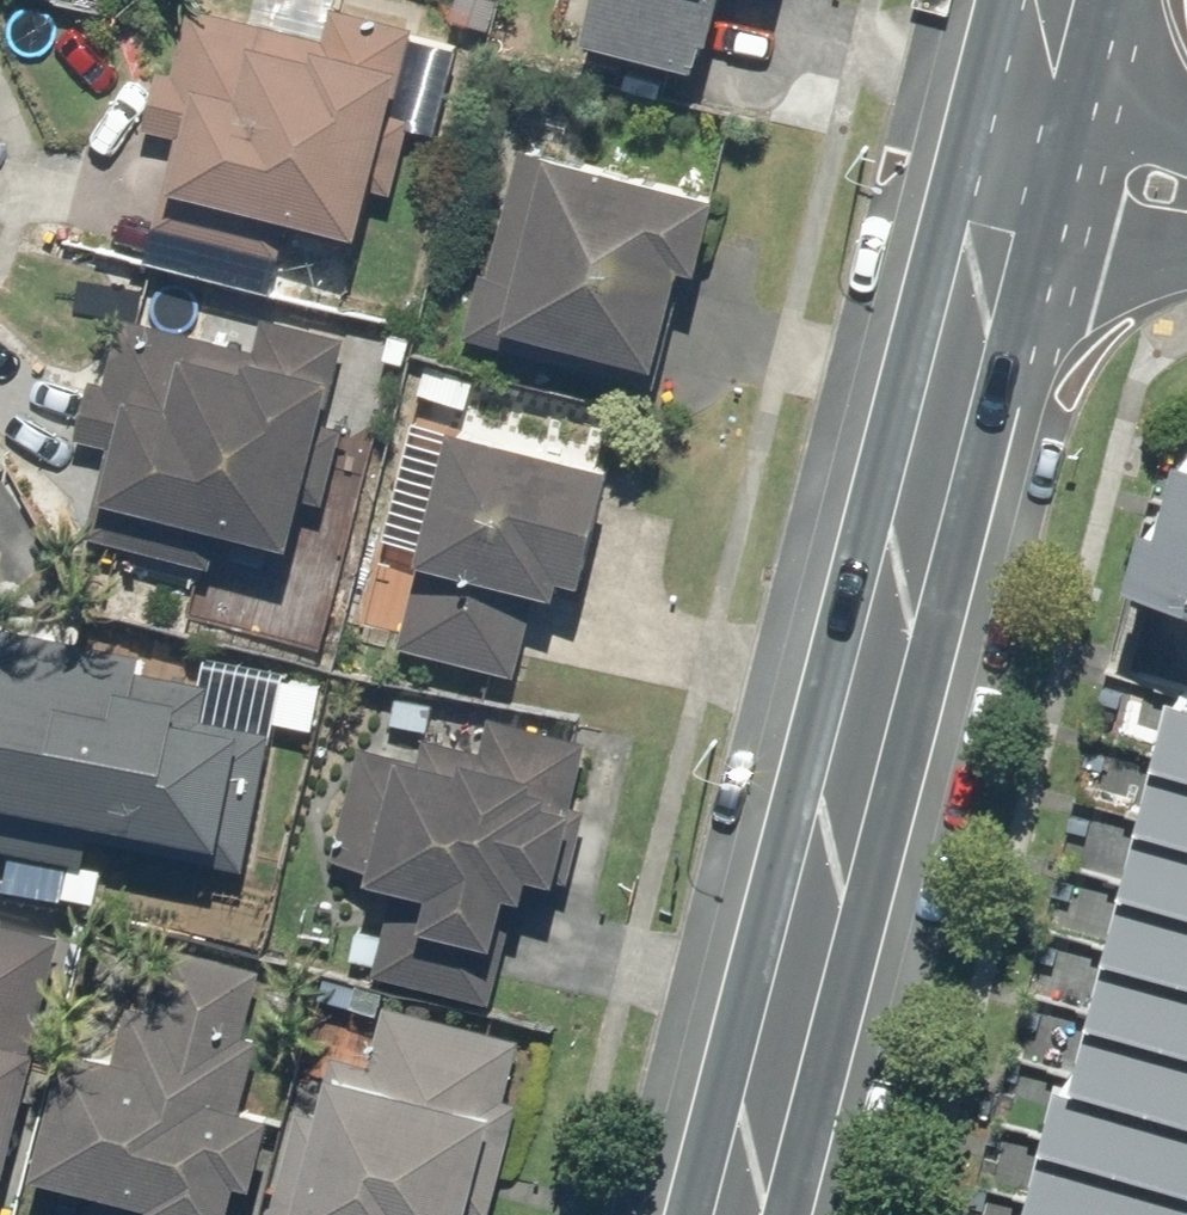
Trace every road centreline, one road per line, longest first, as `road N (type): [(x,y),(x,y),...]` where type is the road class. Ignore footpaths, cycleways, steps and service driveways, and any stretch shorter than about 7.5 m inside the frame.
road 1 (secondary): [(1011,193),(760,1214)]
road 2 (residential): [(1186,232),(1011,193)]
road 3 (residential): [(1030,100),(1186,150)]

